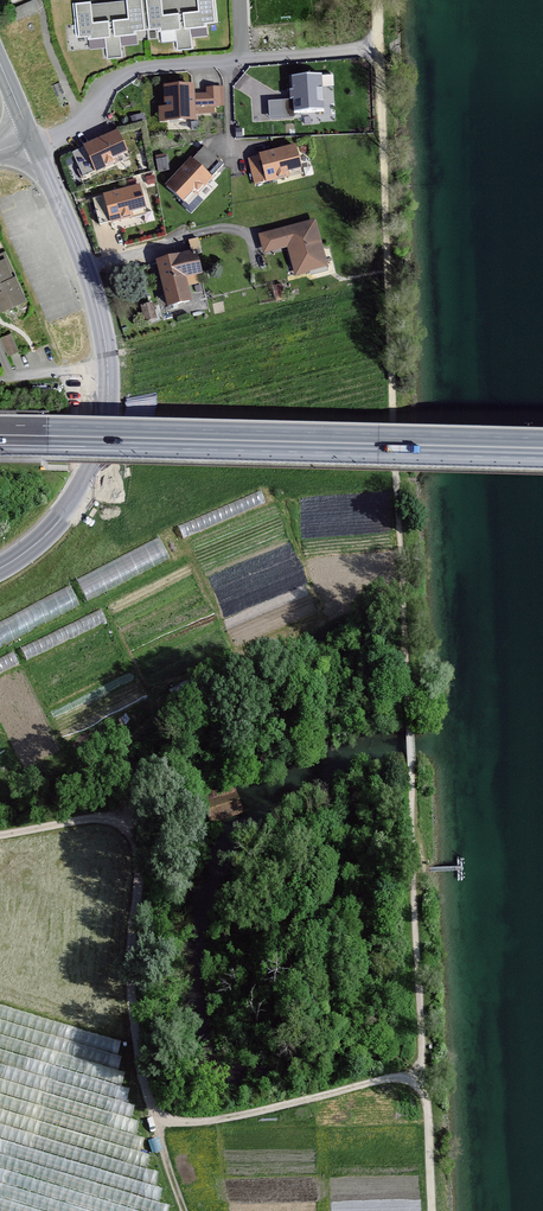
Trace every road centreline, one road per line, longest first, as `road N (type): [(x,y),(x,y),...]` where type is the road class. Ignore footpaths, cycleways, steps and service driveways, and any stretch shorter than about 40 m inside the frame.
road 1 (track): [(417,1079),(423,1028),(377,47)]
road 2 (track): [(417,1079),(395,1077),(248,1117),(159,1117),(132,993),(141,859),(131,832),(98,818),(0,835)]
road 3 (primary): [(0,568),(45,535),(72,503),(96,454),(107,405),(93,293),(32,139)]
road 4 (primary): [(542,449),(86,437)]
road 5 (track): [(407,646),(190,767),(149,801),(141,859)]
road 6 (residential): [(243,57),(134,69),(111,82),(77,123),(32,139)]
road 7 (residential): [(377,47),(243,57)]
road 8 (track): [(433,1210),(429,1101),(417,1079)]

